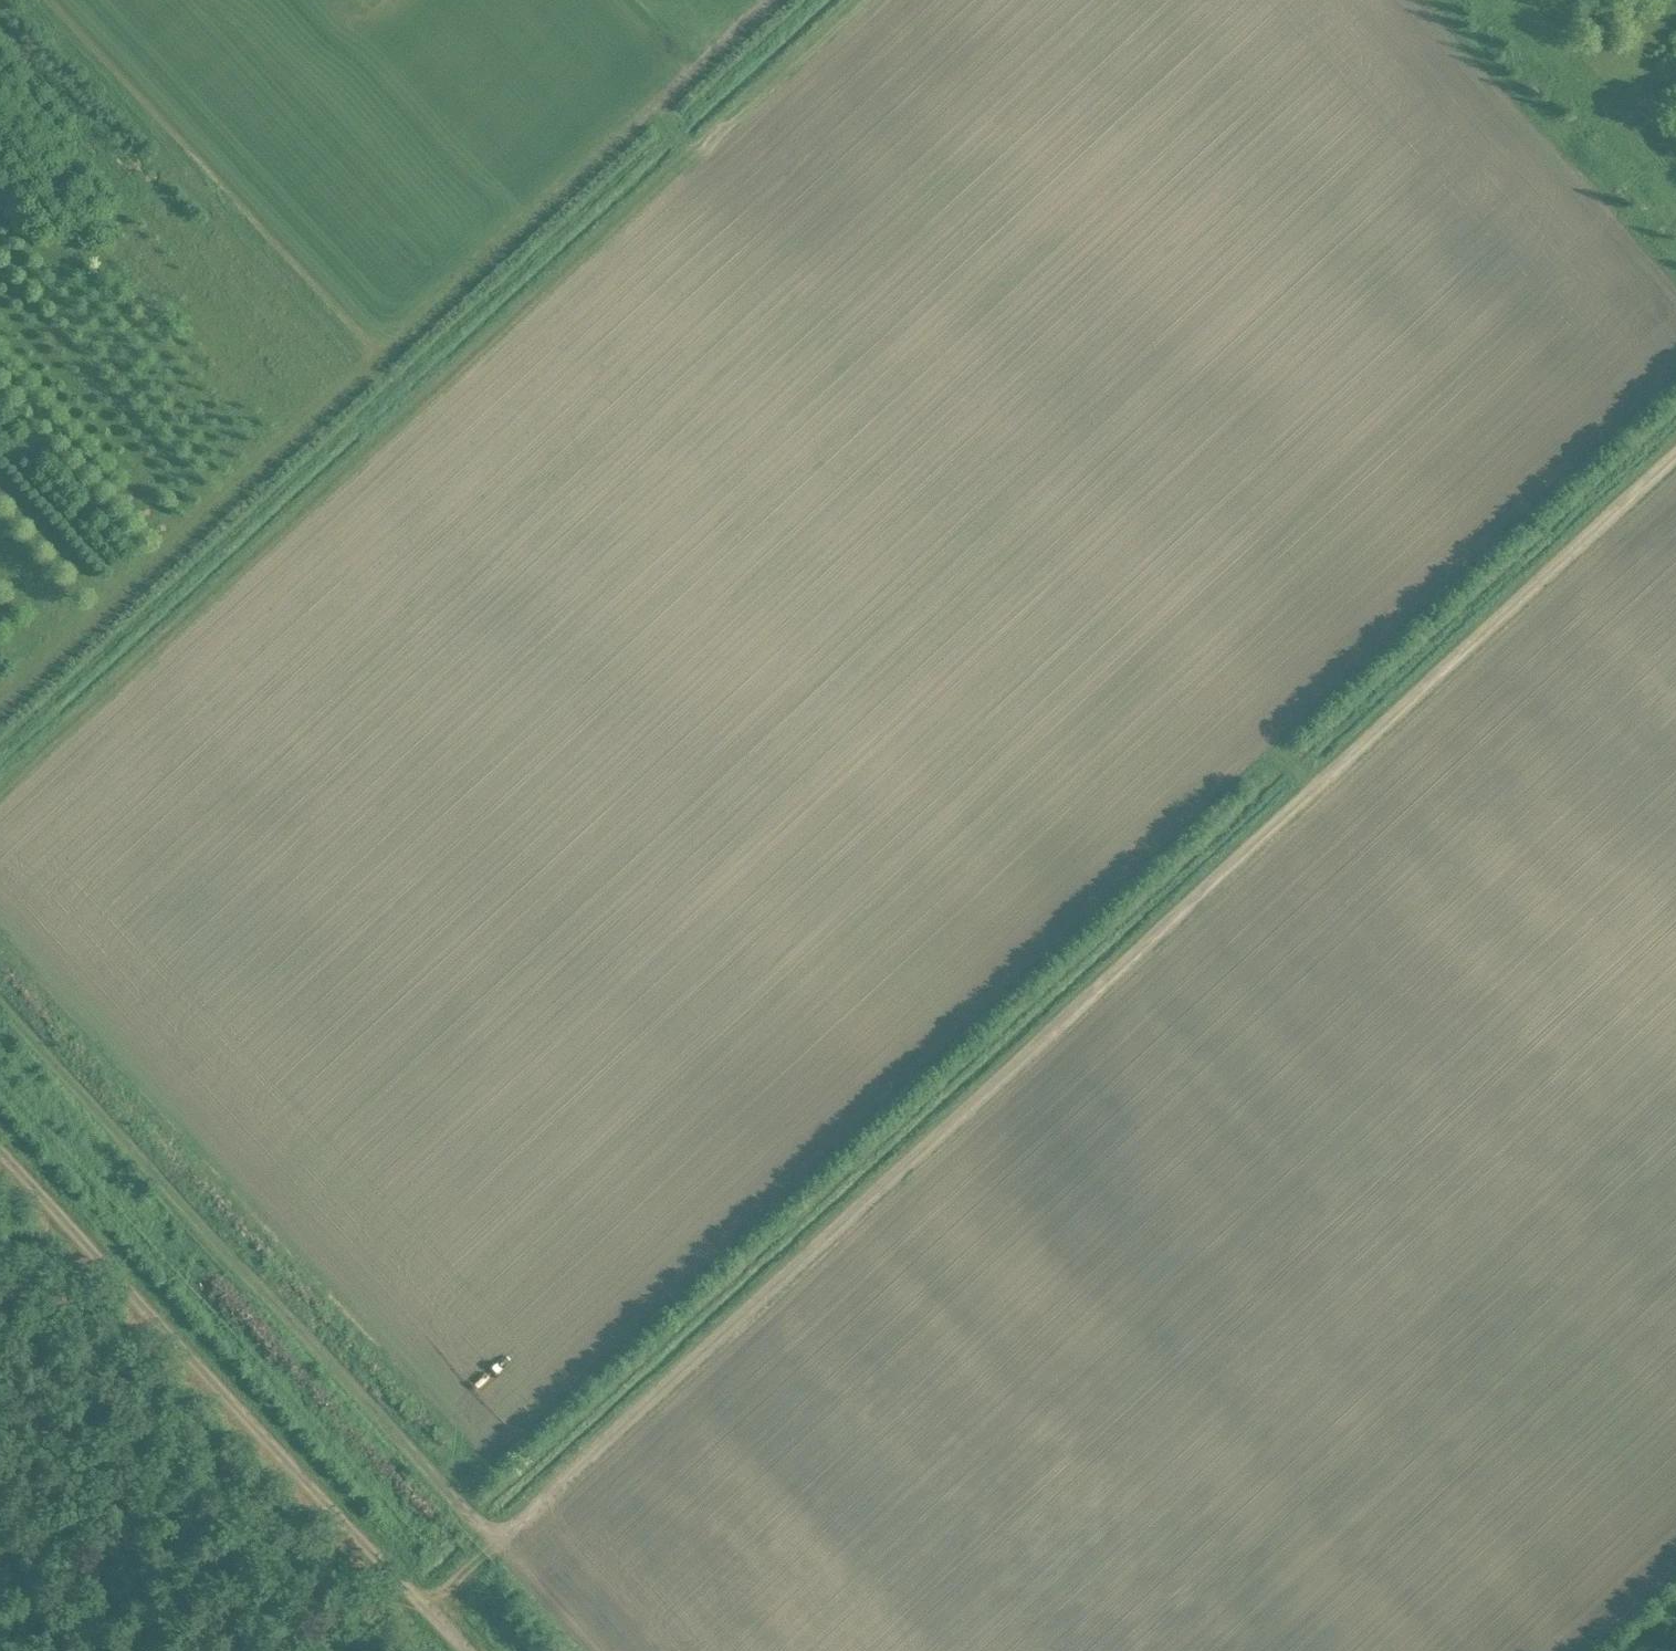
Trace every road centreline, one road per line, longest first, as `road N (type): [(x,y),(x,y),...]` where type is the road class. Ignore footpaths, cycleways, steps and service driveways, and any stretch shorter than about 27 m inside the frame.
road 1 (track): [(418,1599),(0,1169)]

